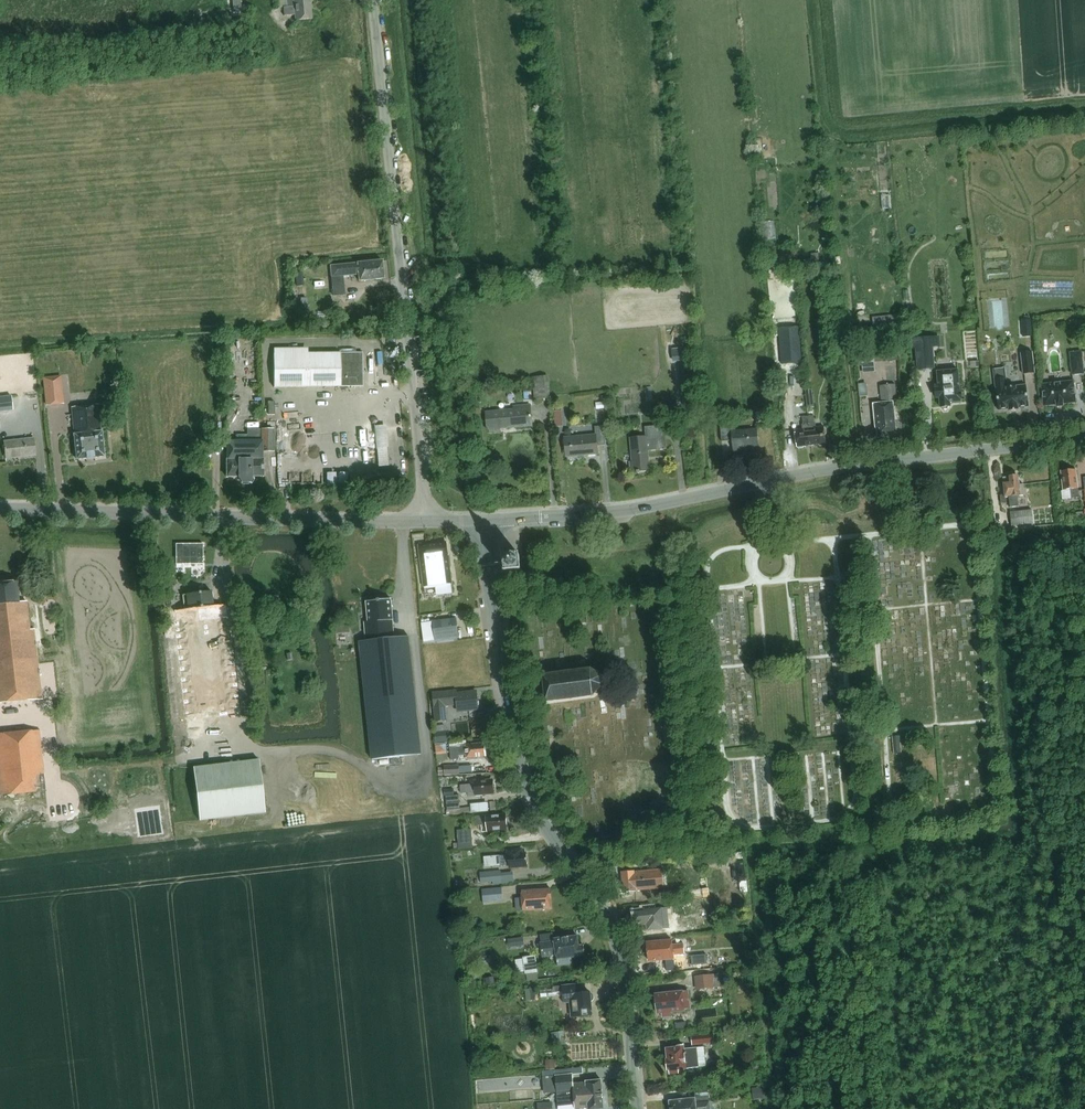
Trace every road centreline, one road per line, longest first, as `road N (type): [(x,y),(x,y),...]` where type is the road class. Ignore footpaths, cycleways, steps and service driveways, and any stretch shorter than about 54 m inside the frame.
road 1 (secondary): [(637,1108),(623,969),(600,906),(547,827),(522,767),(477,522)]
road 2 (tertiary): [(477,522),(647,510),(835,469),(1084,439)]
road 3 (tertiary): [(427,521),(373,0)]
road 4 (secondary): [(427,521),(0,509)]

